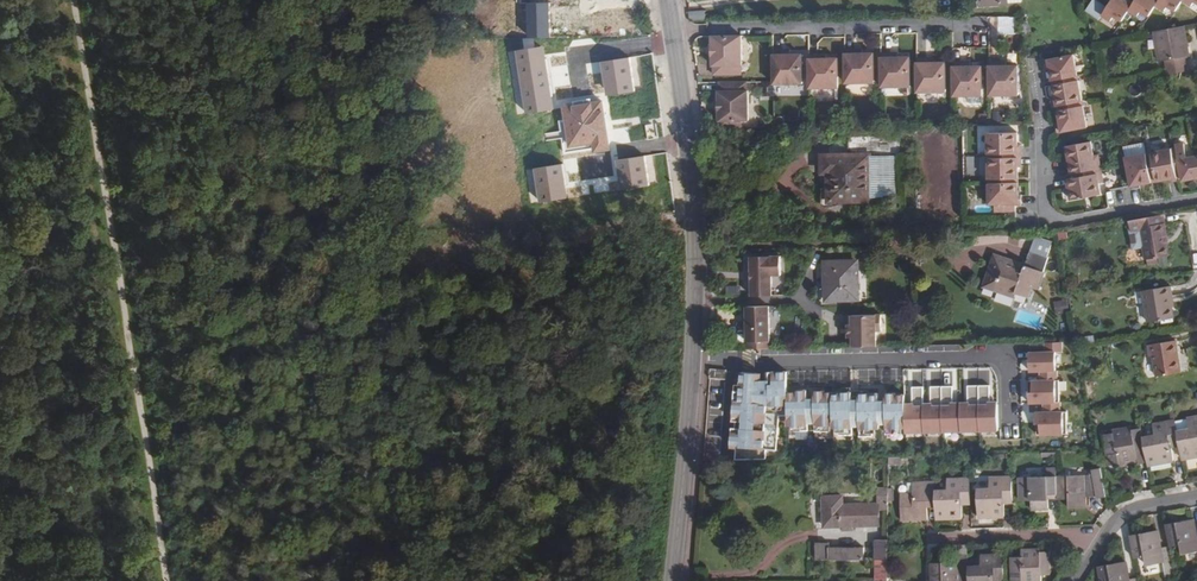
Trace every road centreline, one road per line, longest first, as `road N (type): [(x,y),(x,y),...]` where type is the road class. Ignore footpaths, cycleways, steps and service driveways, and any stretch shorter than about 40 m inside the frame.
road 1 (track): [(165,580),(72,0)]
road 2 (secondary): [(672,29),(696,303),(673,580)]
road 3 (residential): [(1035,66),(1044,223),(1196,197)]
road 4 (residential): [(972,24),(672,29)]
road 5 (residential): [(931,538),(1109,531)]

